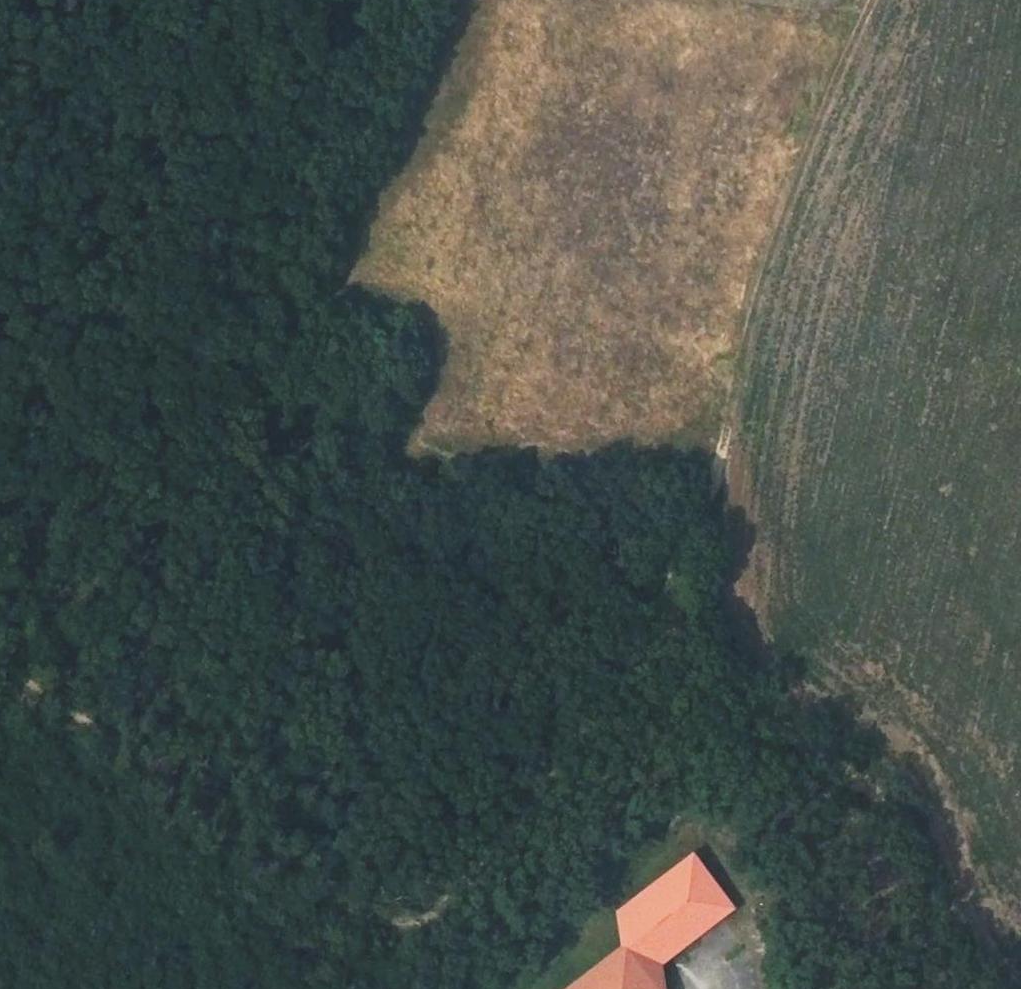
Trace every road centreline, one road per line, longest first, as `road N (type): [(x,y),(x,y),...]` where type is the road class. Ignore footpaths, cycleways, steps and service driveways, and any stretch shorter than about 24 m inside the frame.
road 1 (track): [(0,660),(290,870),(376,916),(415,920),(445,903),(671,605),(681,554),(719,468),(760,290),(872,0)]
road 2 (track): [(671,605),(726,691),(875,788),(1009,988)]

